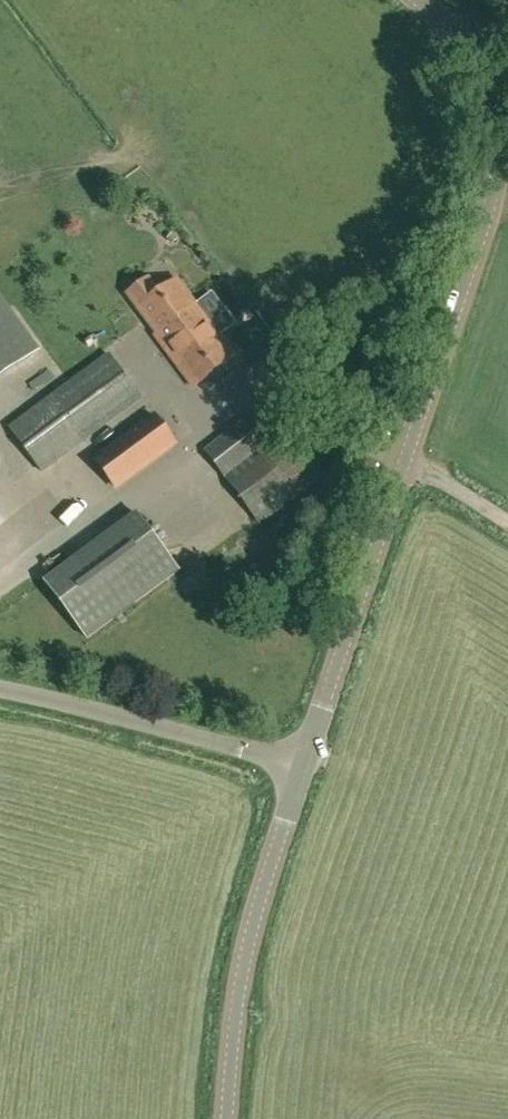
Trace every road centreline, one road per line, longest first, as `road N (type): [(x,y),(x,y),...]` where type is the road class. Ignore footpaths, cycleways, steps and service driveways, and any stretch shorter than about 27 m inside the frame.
road 1 (tertiary): [(411,465),(498,165),(477,64)]
road 2 (tertiary): [(229,1118),(253,924),(301,765)]
road 3 (tertiary): [(301,765),(411,465)]
road 4 (unclassified): [(0,691),(301,765)]

